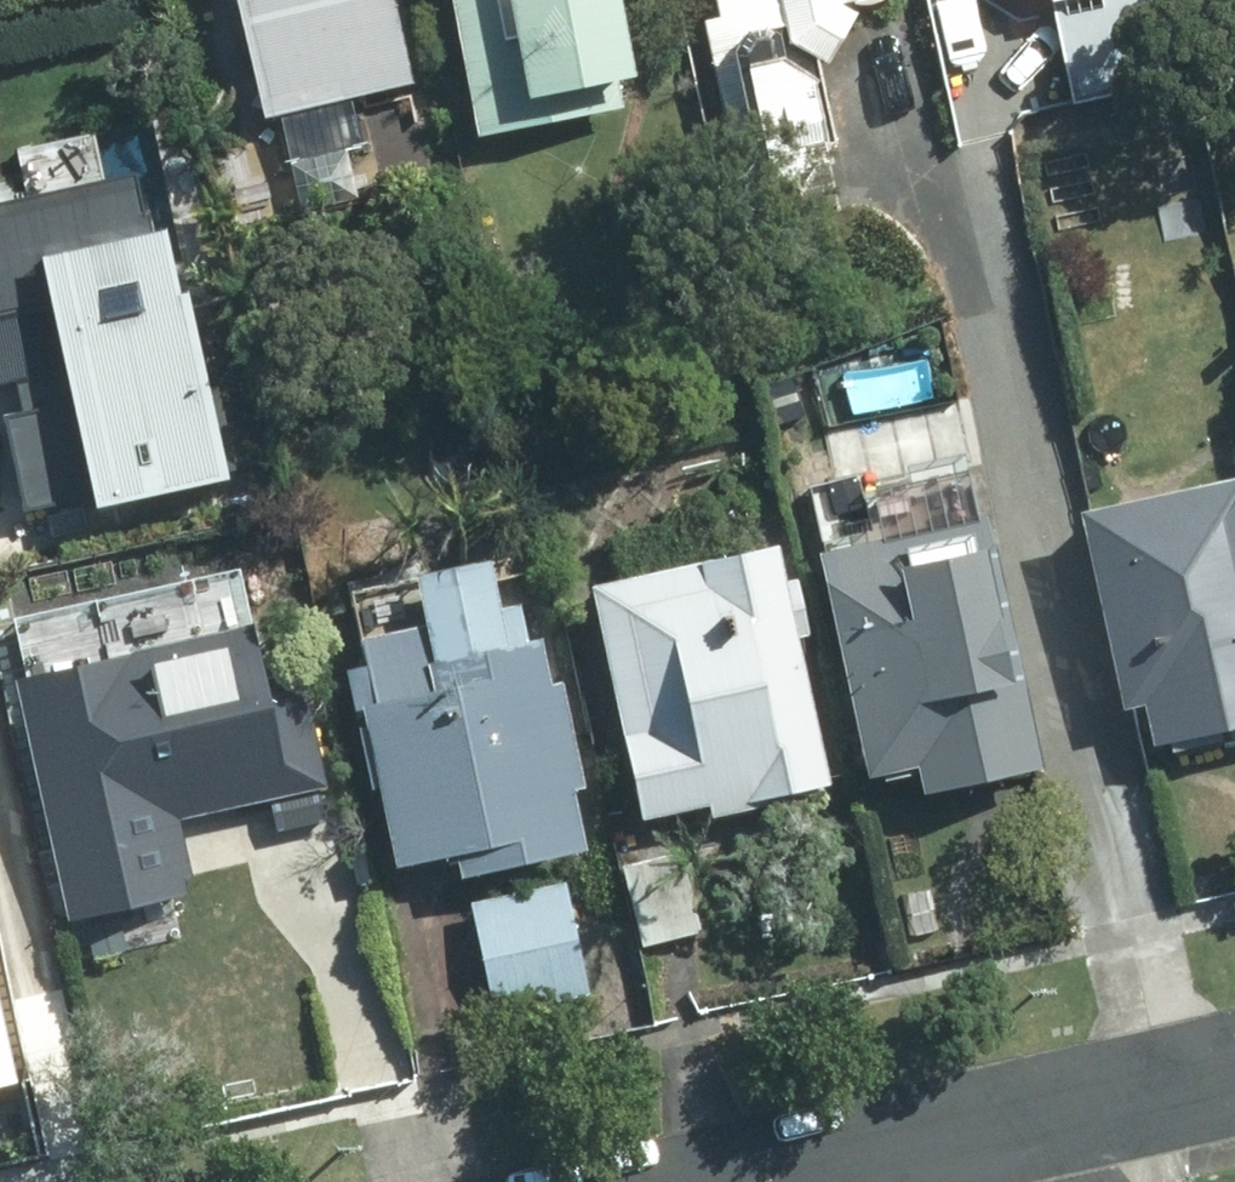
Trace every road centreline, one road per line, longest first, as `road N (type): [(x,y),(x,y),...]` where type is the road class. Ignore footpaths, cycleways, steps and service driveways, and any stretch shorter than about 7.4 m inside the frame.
road 1 (residential): [(1234,1073),(733,1181)]

